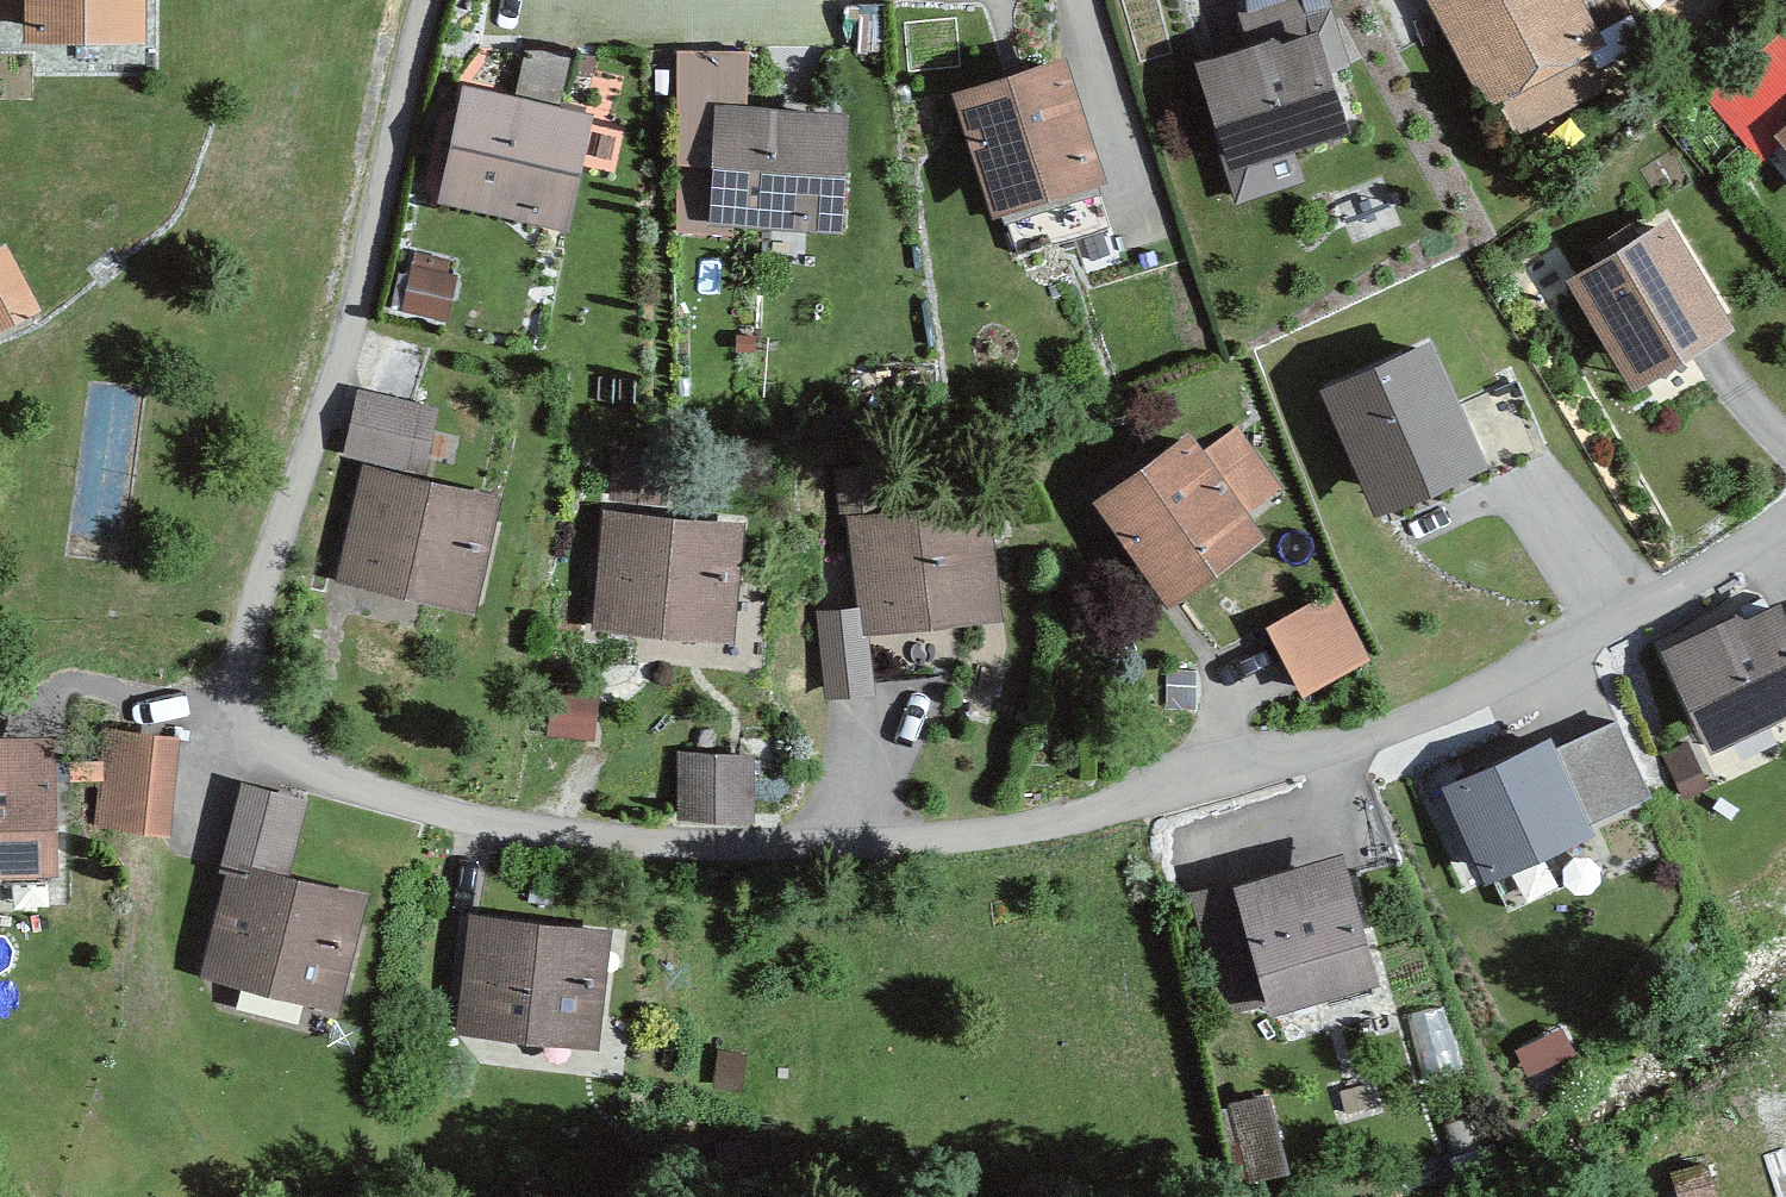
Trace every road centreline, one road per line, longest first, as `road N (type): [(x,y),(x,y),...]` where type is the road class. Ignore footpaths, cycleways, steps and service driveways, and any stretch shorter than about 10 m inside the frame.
road 1 (residential): [(1785,521),(1608,630),(1437,711),(1320,752),(982,837),(803,847),(617,844),(412,805),(302,768),(252,724),(254,621),(383,202),(427,0)]

